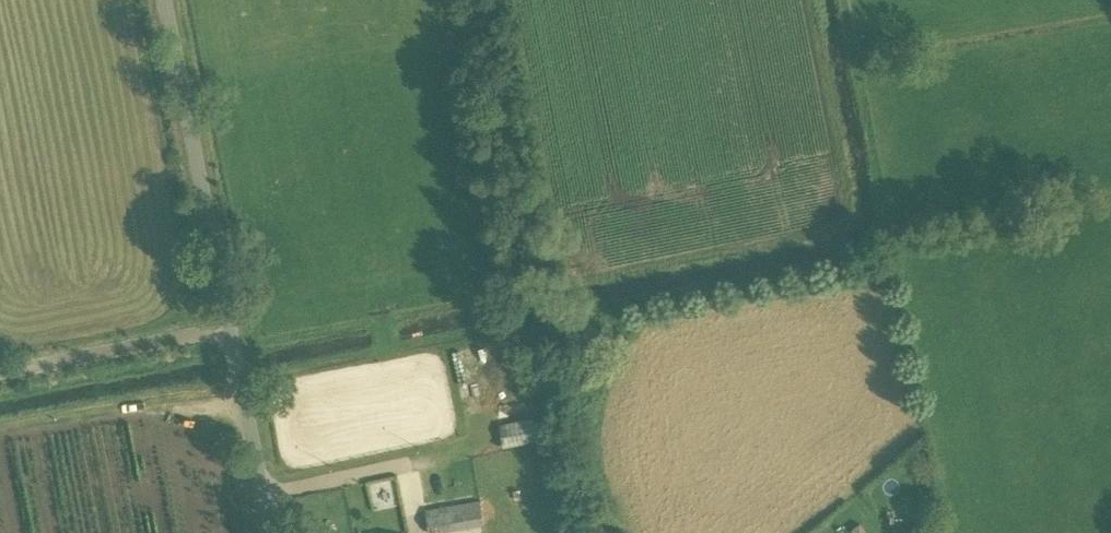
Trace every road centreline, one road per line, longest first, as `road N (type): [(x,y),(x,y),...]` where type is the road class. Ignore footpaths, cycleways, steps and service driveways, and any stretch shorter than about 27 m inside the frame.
road 1 (unclassified): [(229,324),(165,0)]
road 2 (unclassified): [(229,324),(270,532)]

